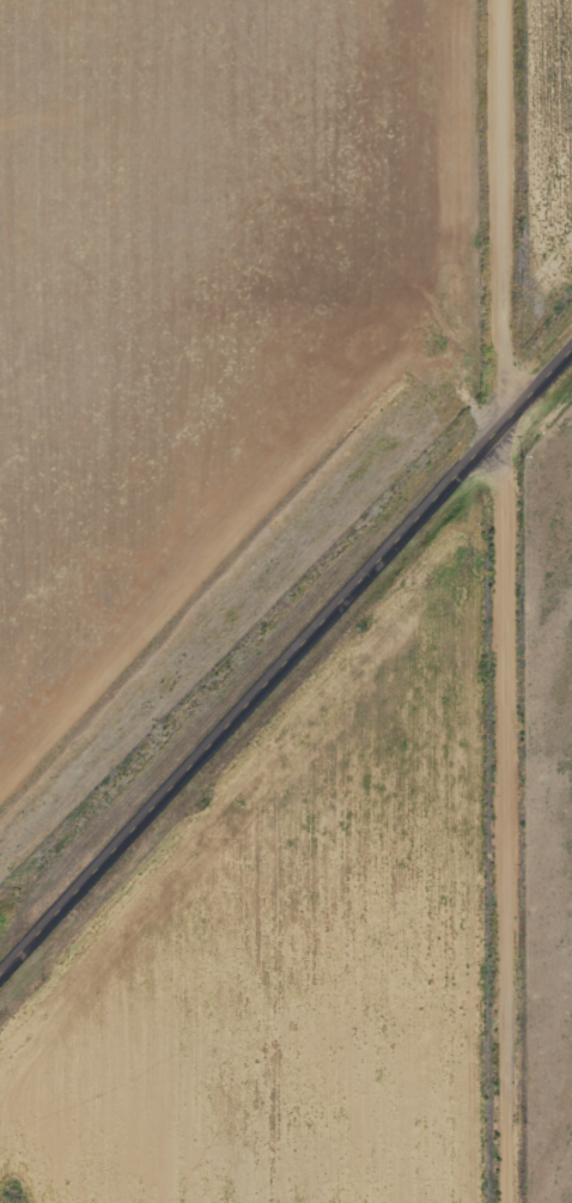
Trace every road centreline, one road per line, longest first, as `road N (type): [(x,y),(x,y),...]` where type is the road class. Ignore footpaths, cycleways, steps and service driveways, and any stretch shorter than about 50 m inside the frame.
road 1 (residential): [(510,1202),(502,0)]
road 2 (secondary): [(0,979),(571,359)]

